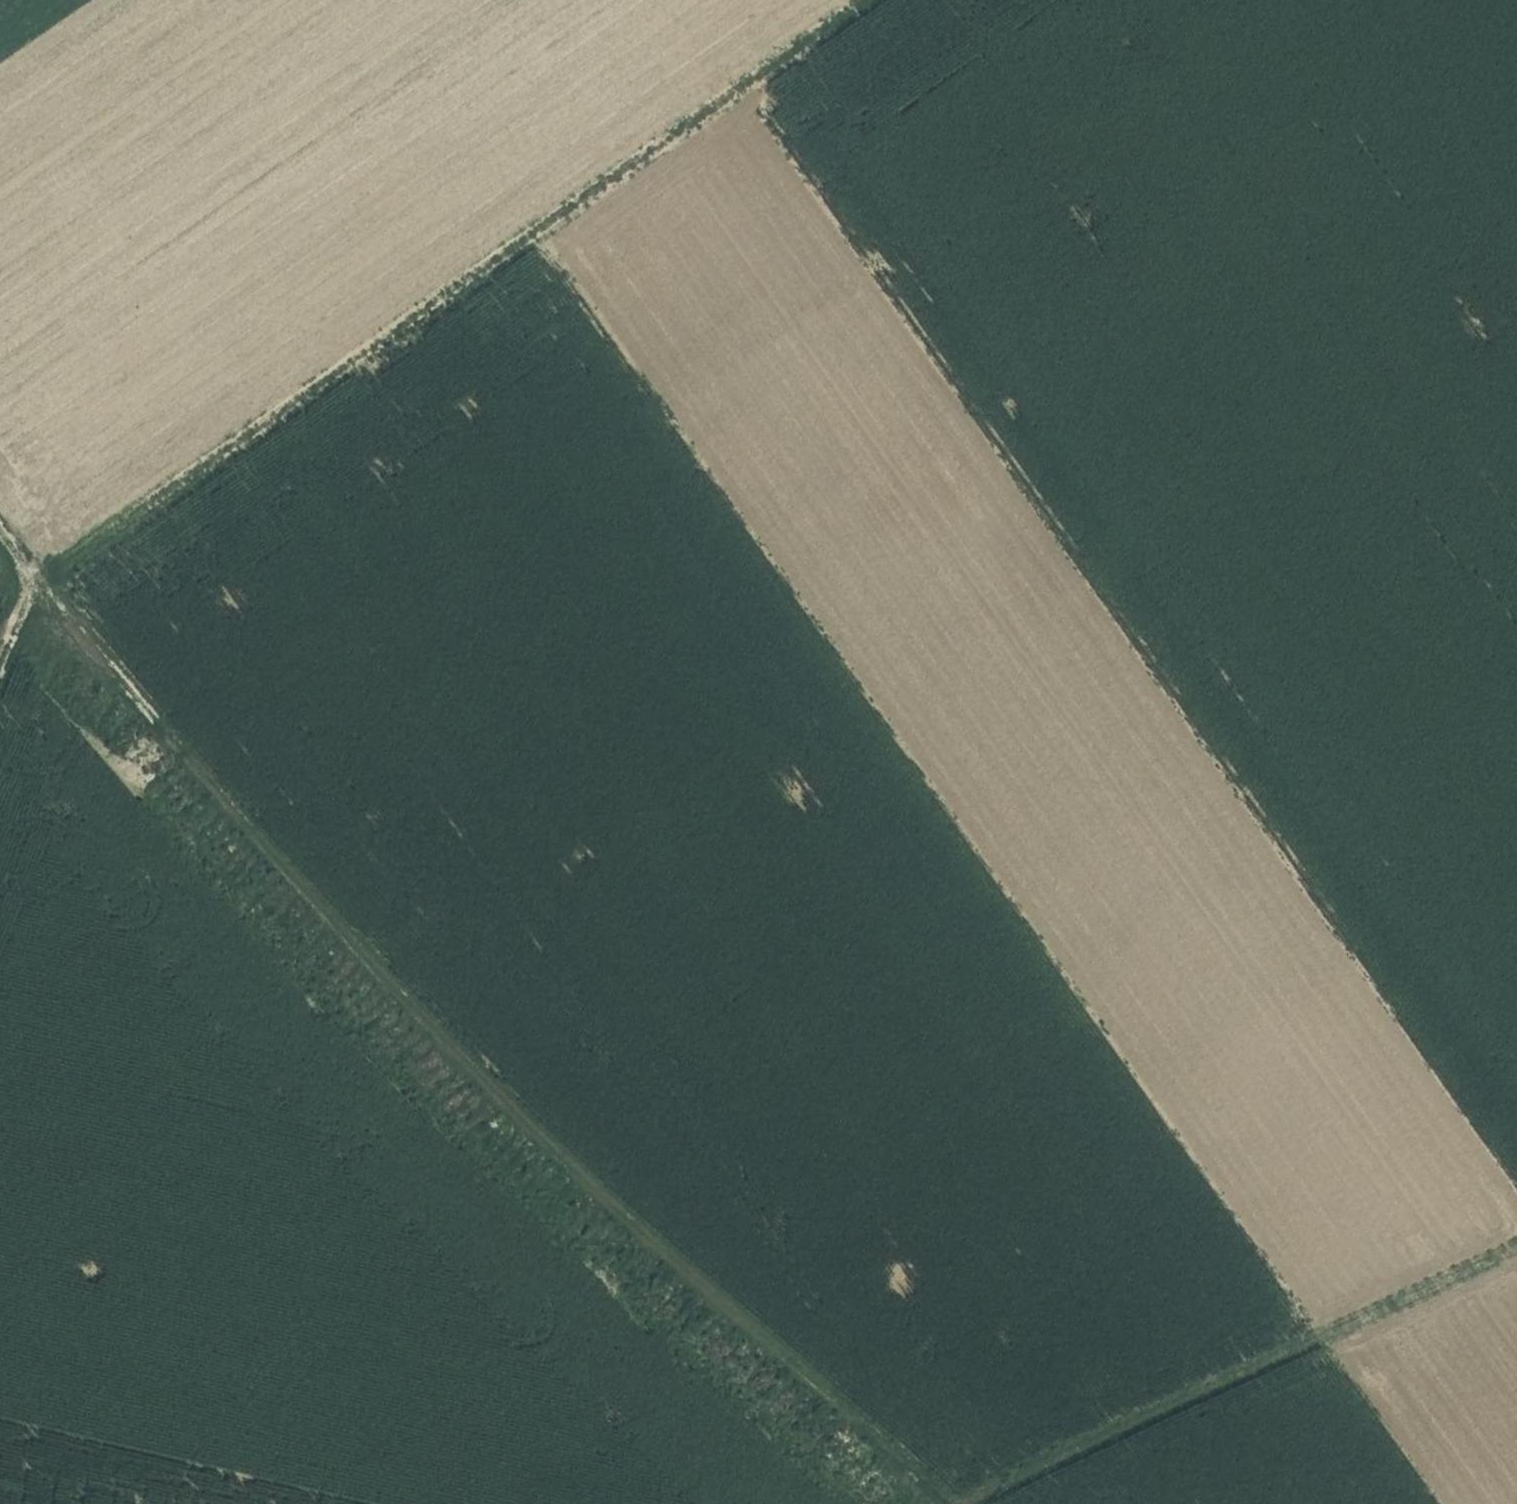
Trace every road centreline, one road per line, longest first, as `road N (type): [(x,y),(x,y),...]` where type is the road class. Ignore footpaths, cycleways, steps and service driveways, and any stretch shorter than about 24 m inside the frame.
road 1 (track): [(37,582),(381,978),(950,1503)]
road 2 (track): [(866,0),(37,582)]

